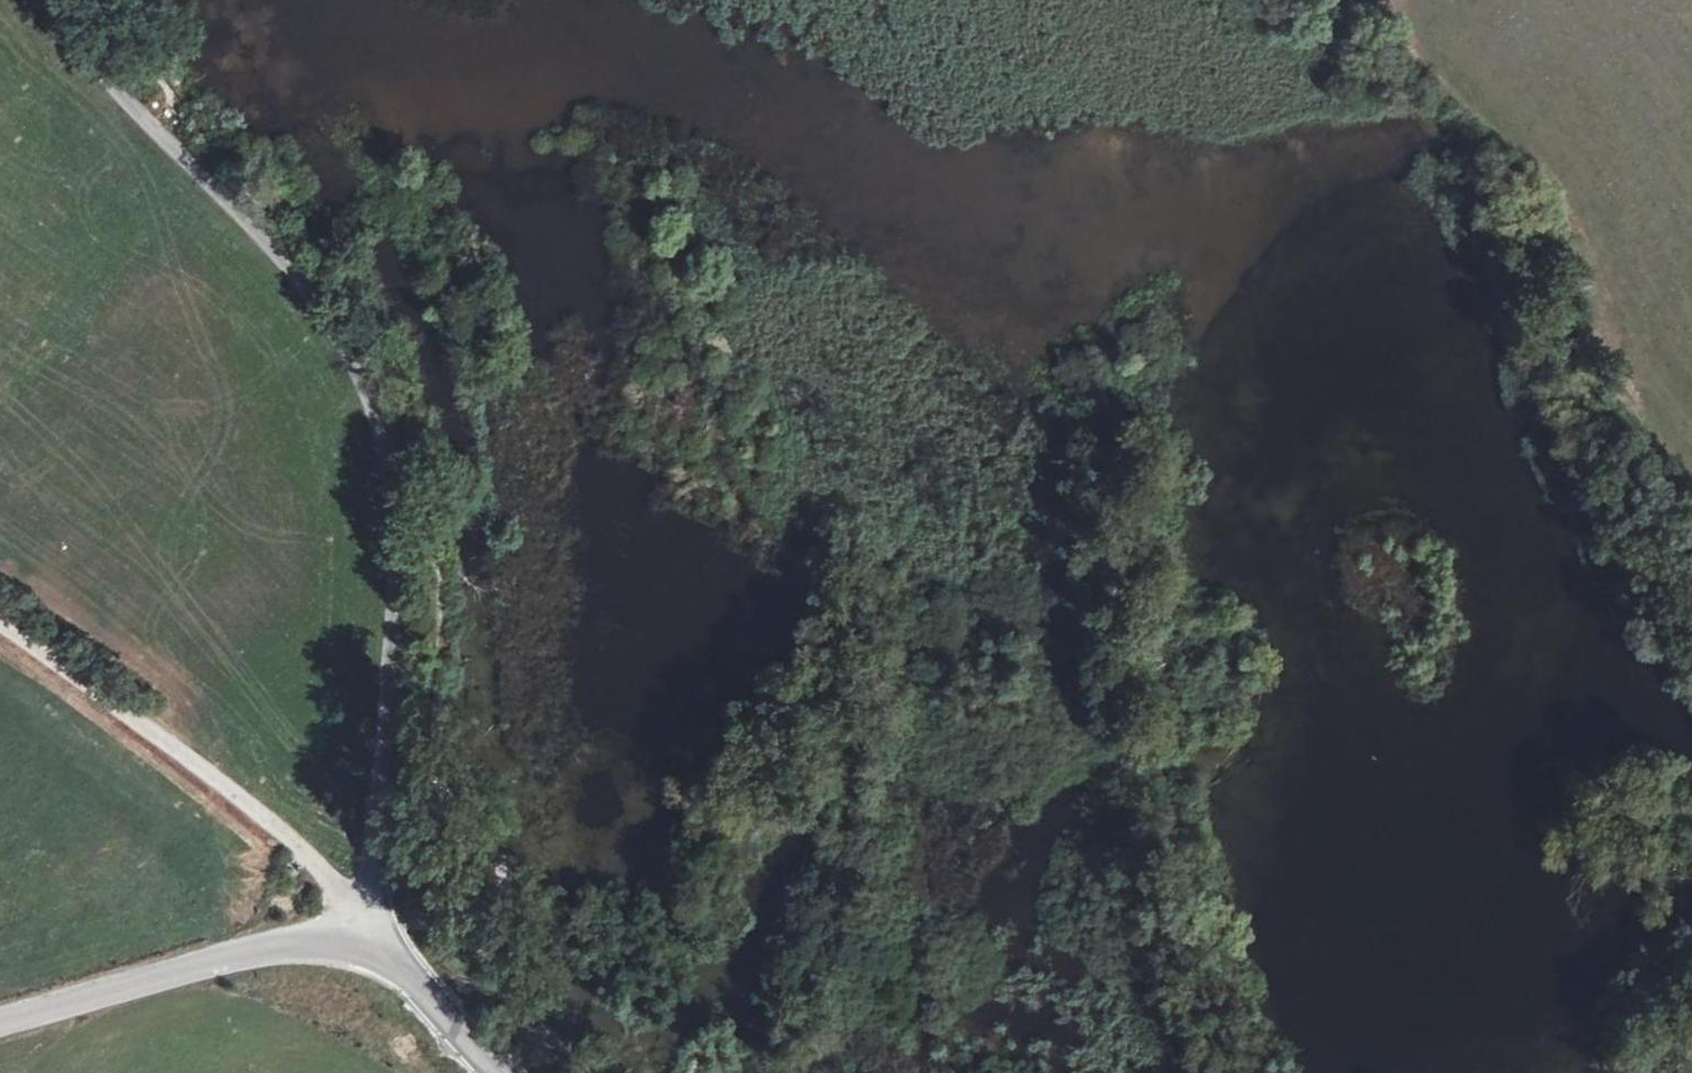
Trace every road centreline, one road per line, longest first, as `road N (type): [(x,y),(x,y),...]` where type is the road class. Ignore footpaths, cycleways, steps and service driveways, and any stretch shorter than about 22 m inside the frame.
road 1 (unclassified): [(415,990),(428,646),(408,497),(348,371),(103,105),(74,0)]
road 2 (unclassified): [(0,618),(141,719),(415,990)]
road 3 (tertiary): [(386,966),(341,953),(266,956),(0,1020)]
road 4 (tertiary): [(502,1072),(386,966)]

